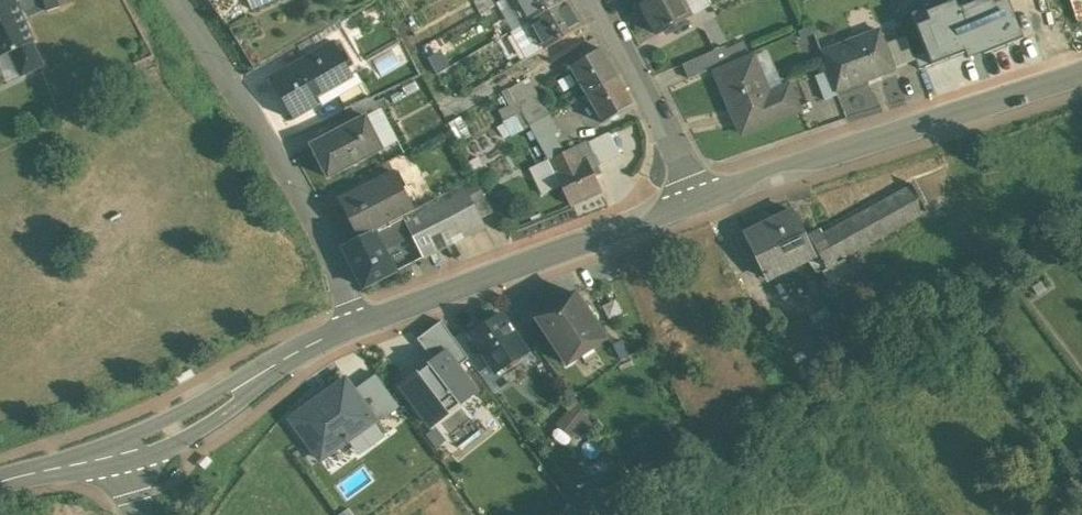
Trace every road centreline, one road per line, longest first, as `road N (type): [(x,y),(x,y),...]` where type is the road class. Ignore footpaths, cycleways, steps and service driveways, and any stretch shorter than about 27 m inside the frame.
road 1 (tertiary): [(693,201),(1081,76)]
road 2 (residential): [(354,319),(295,194),(166,0)]
road 3 (tertiary): [(354,319),(693,201)]
road 4 (tertiary): [(112,459),(173,431),(354,319)]
road 5 (residential): [(591,0),(693,201)]

